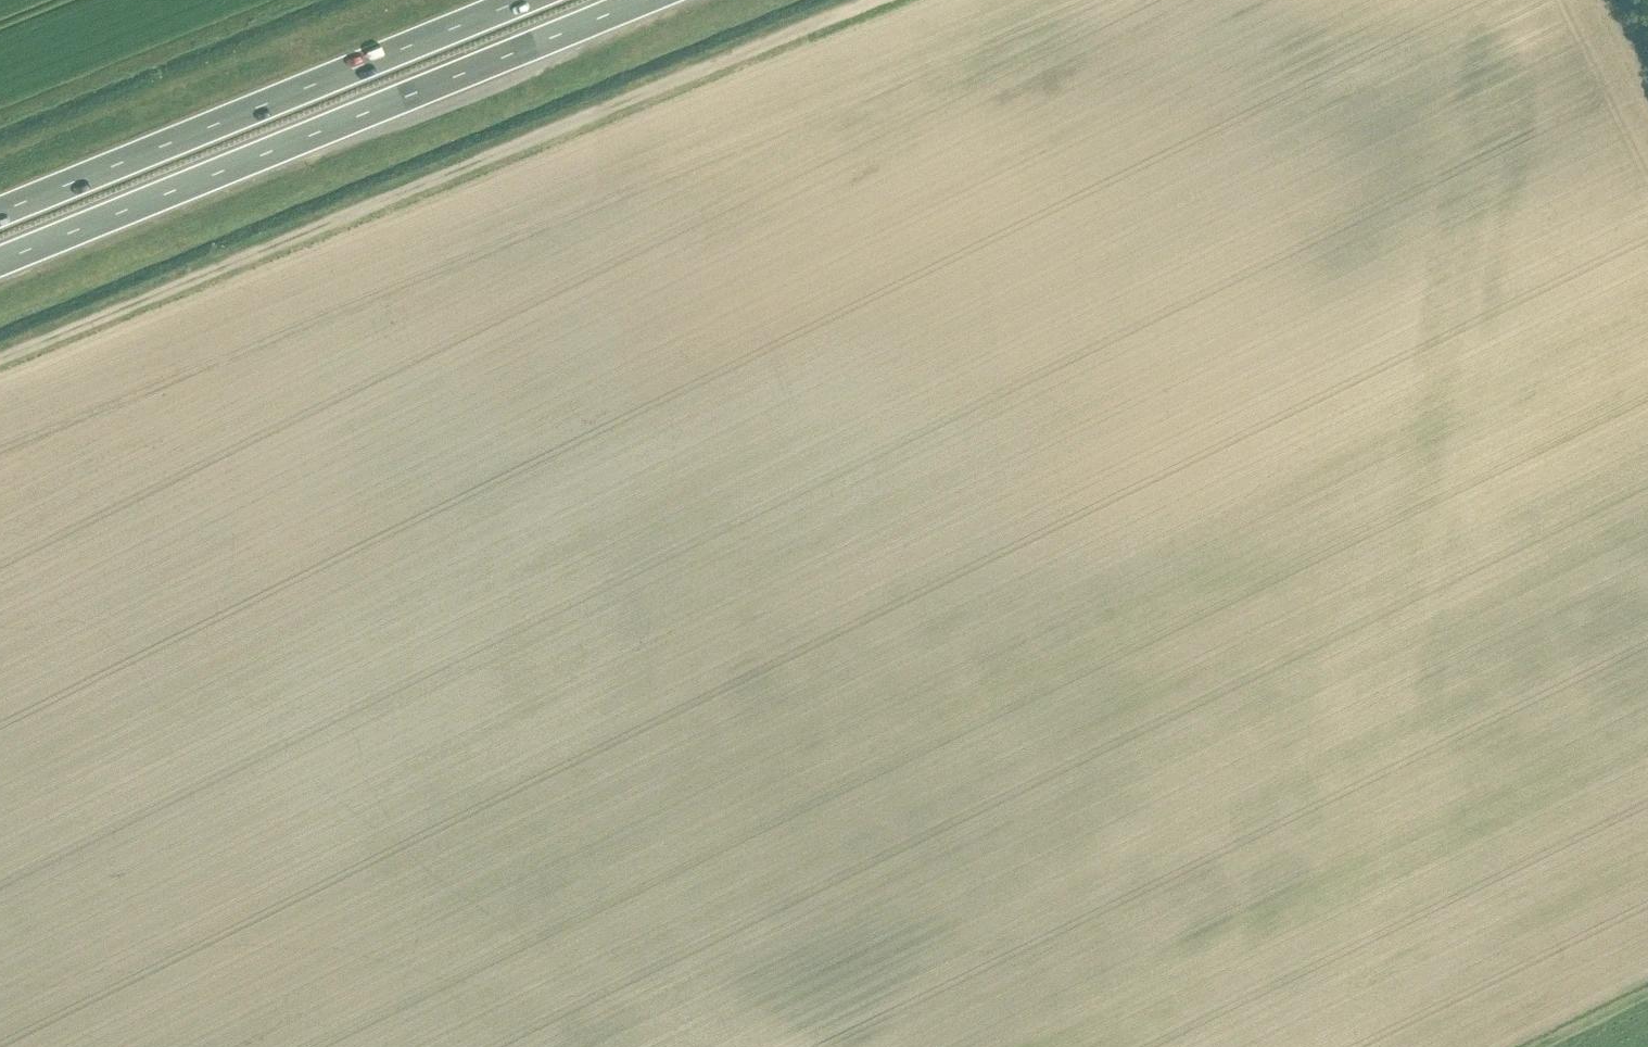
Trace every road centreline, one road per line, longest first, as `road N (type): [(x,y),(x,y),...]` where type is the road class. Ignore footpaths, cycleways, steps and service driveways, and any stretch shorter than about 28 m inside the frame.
road 1 (track): [(868,0),(0,356)]
road 2 (trunk): [(0,260),(642,0)]
road 3 (trunk): [(515,0),(0,209)]
road 4 (track): [(1647,988),(1529,1046)]

